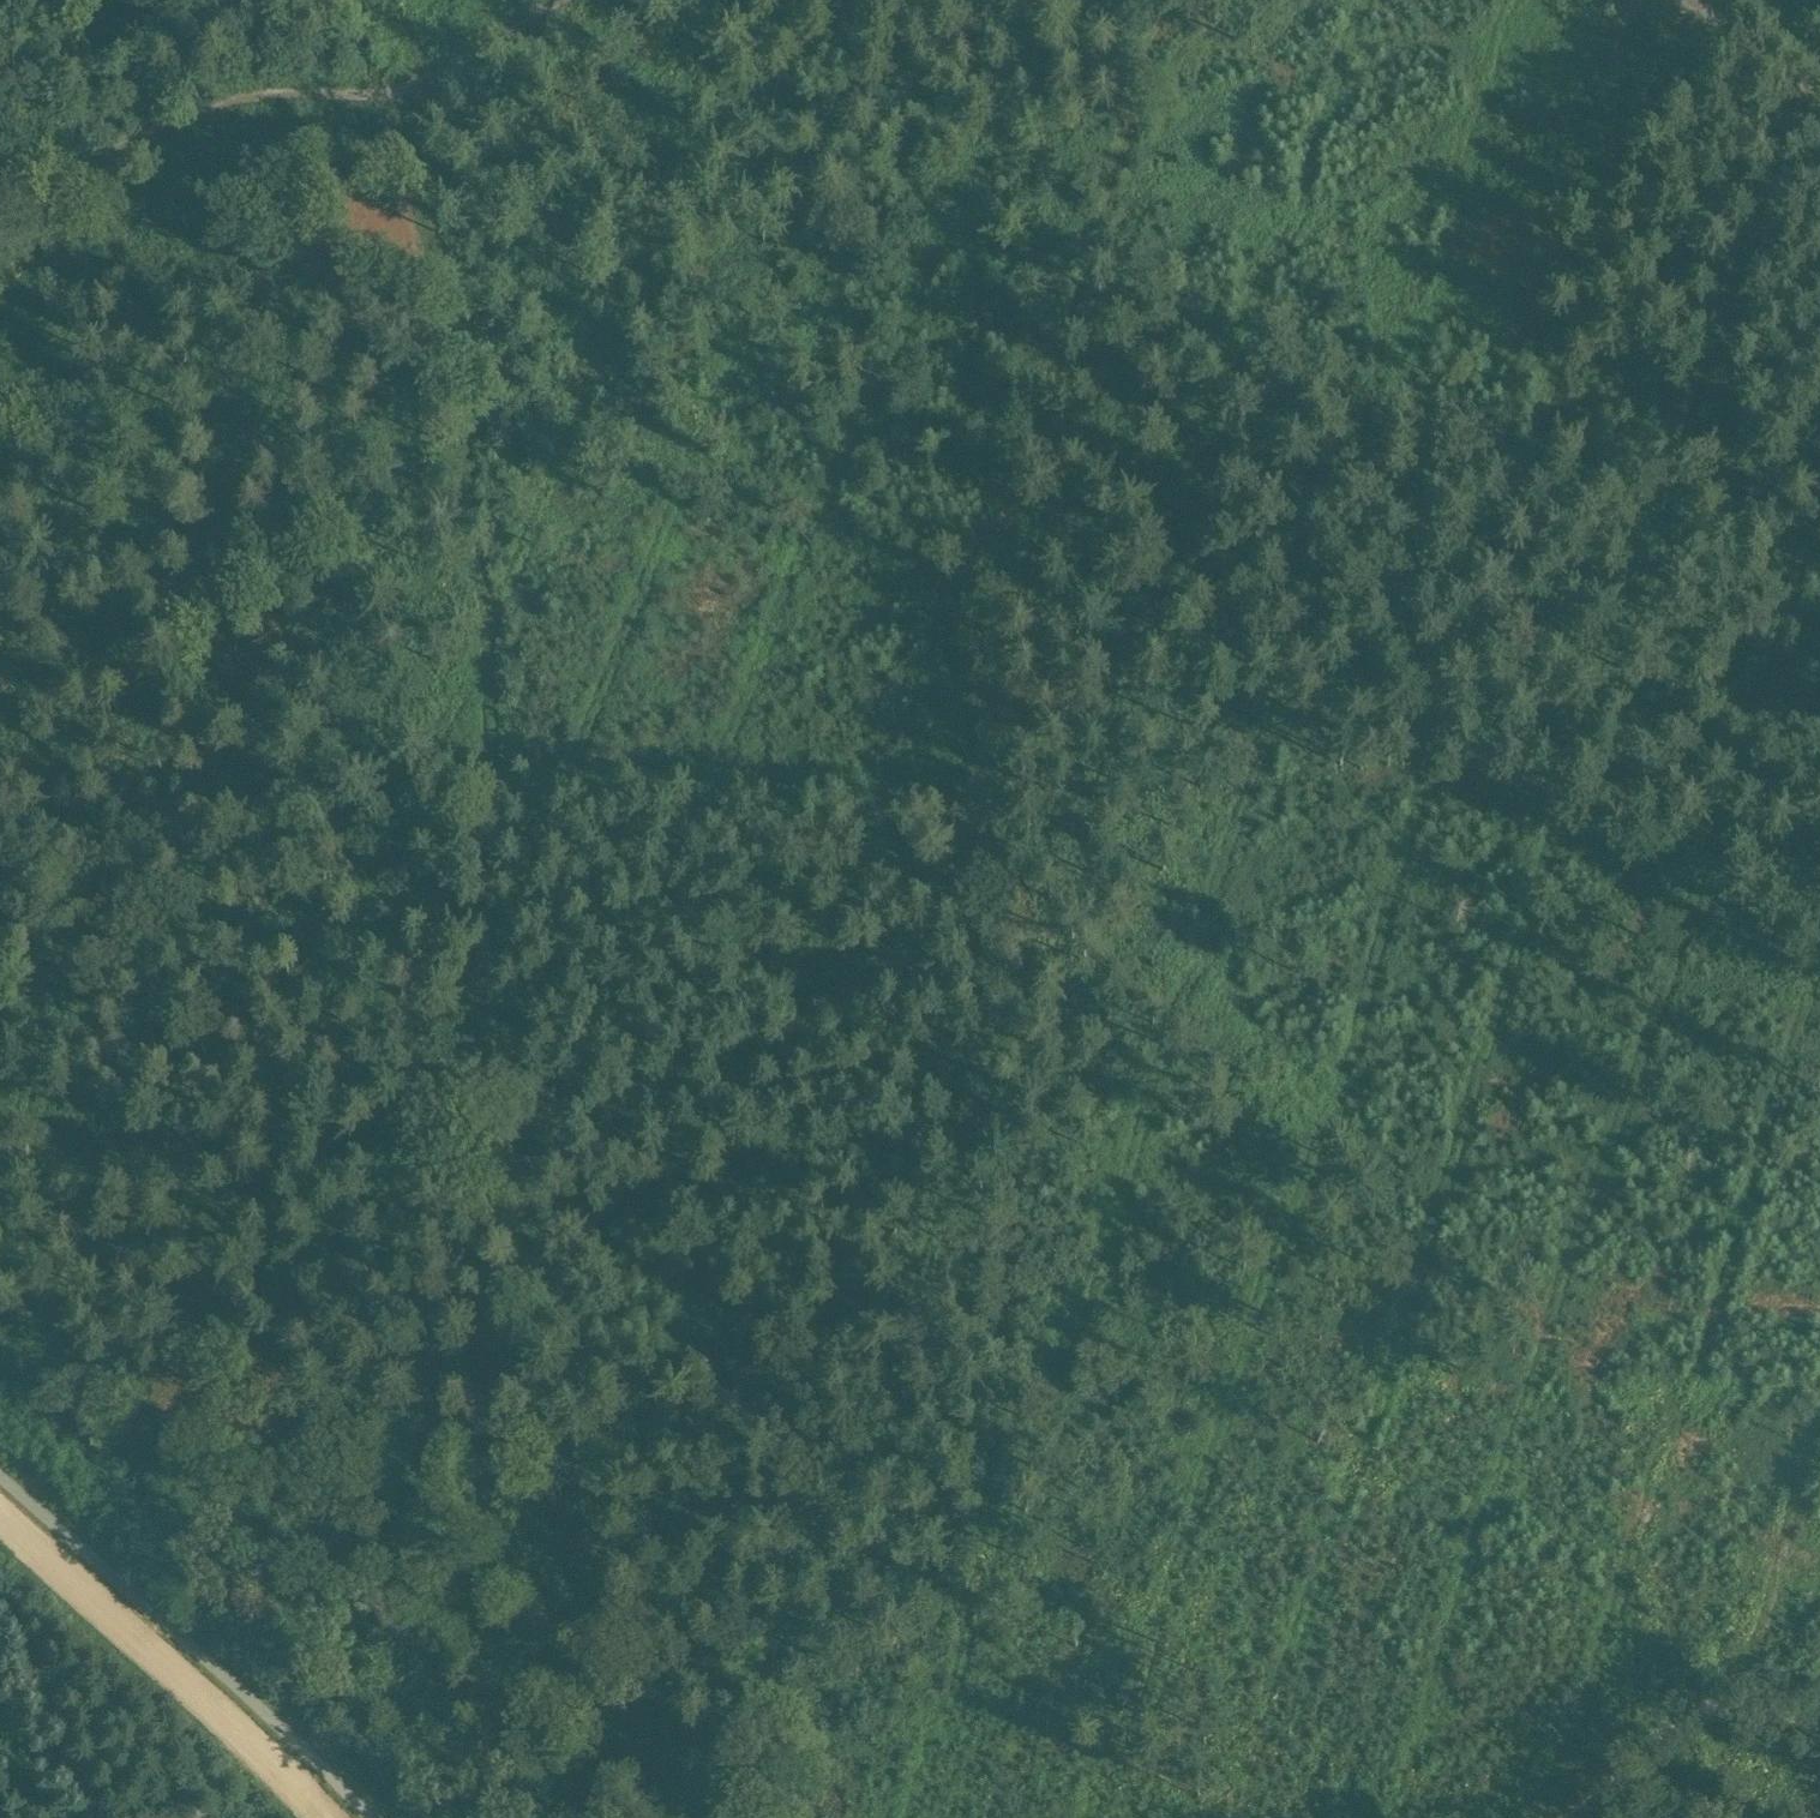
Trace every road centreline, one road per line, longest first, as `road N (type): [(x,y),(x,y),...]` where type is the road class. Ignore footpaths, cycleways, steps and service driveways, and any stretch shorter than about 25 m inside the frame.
road 1 (tertiary): [(326,1817),(293,1779),(0,1512)]

